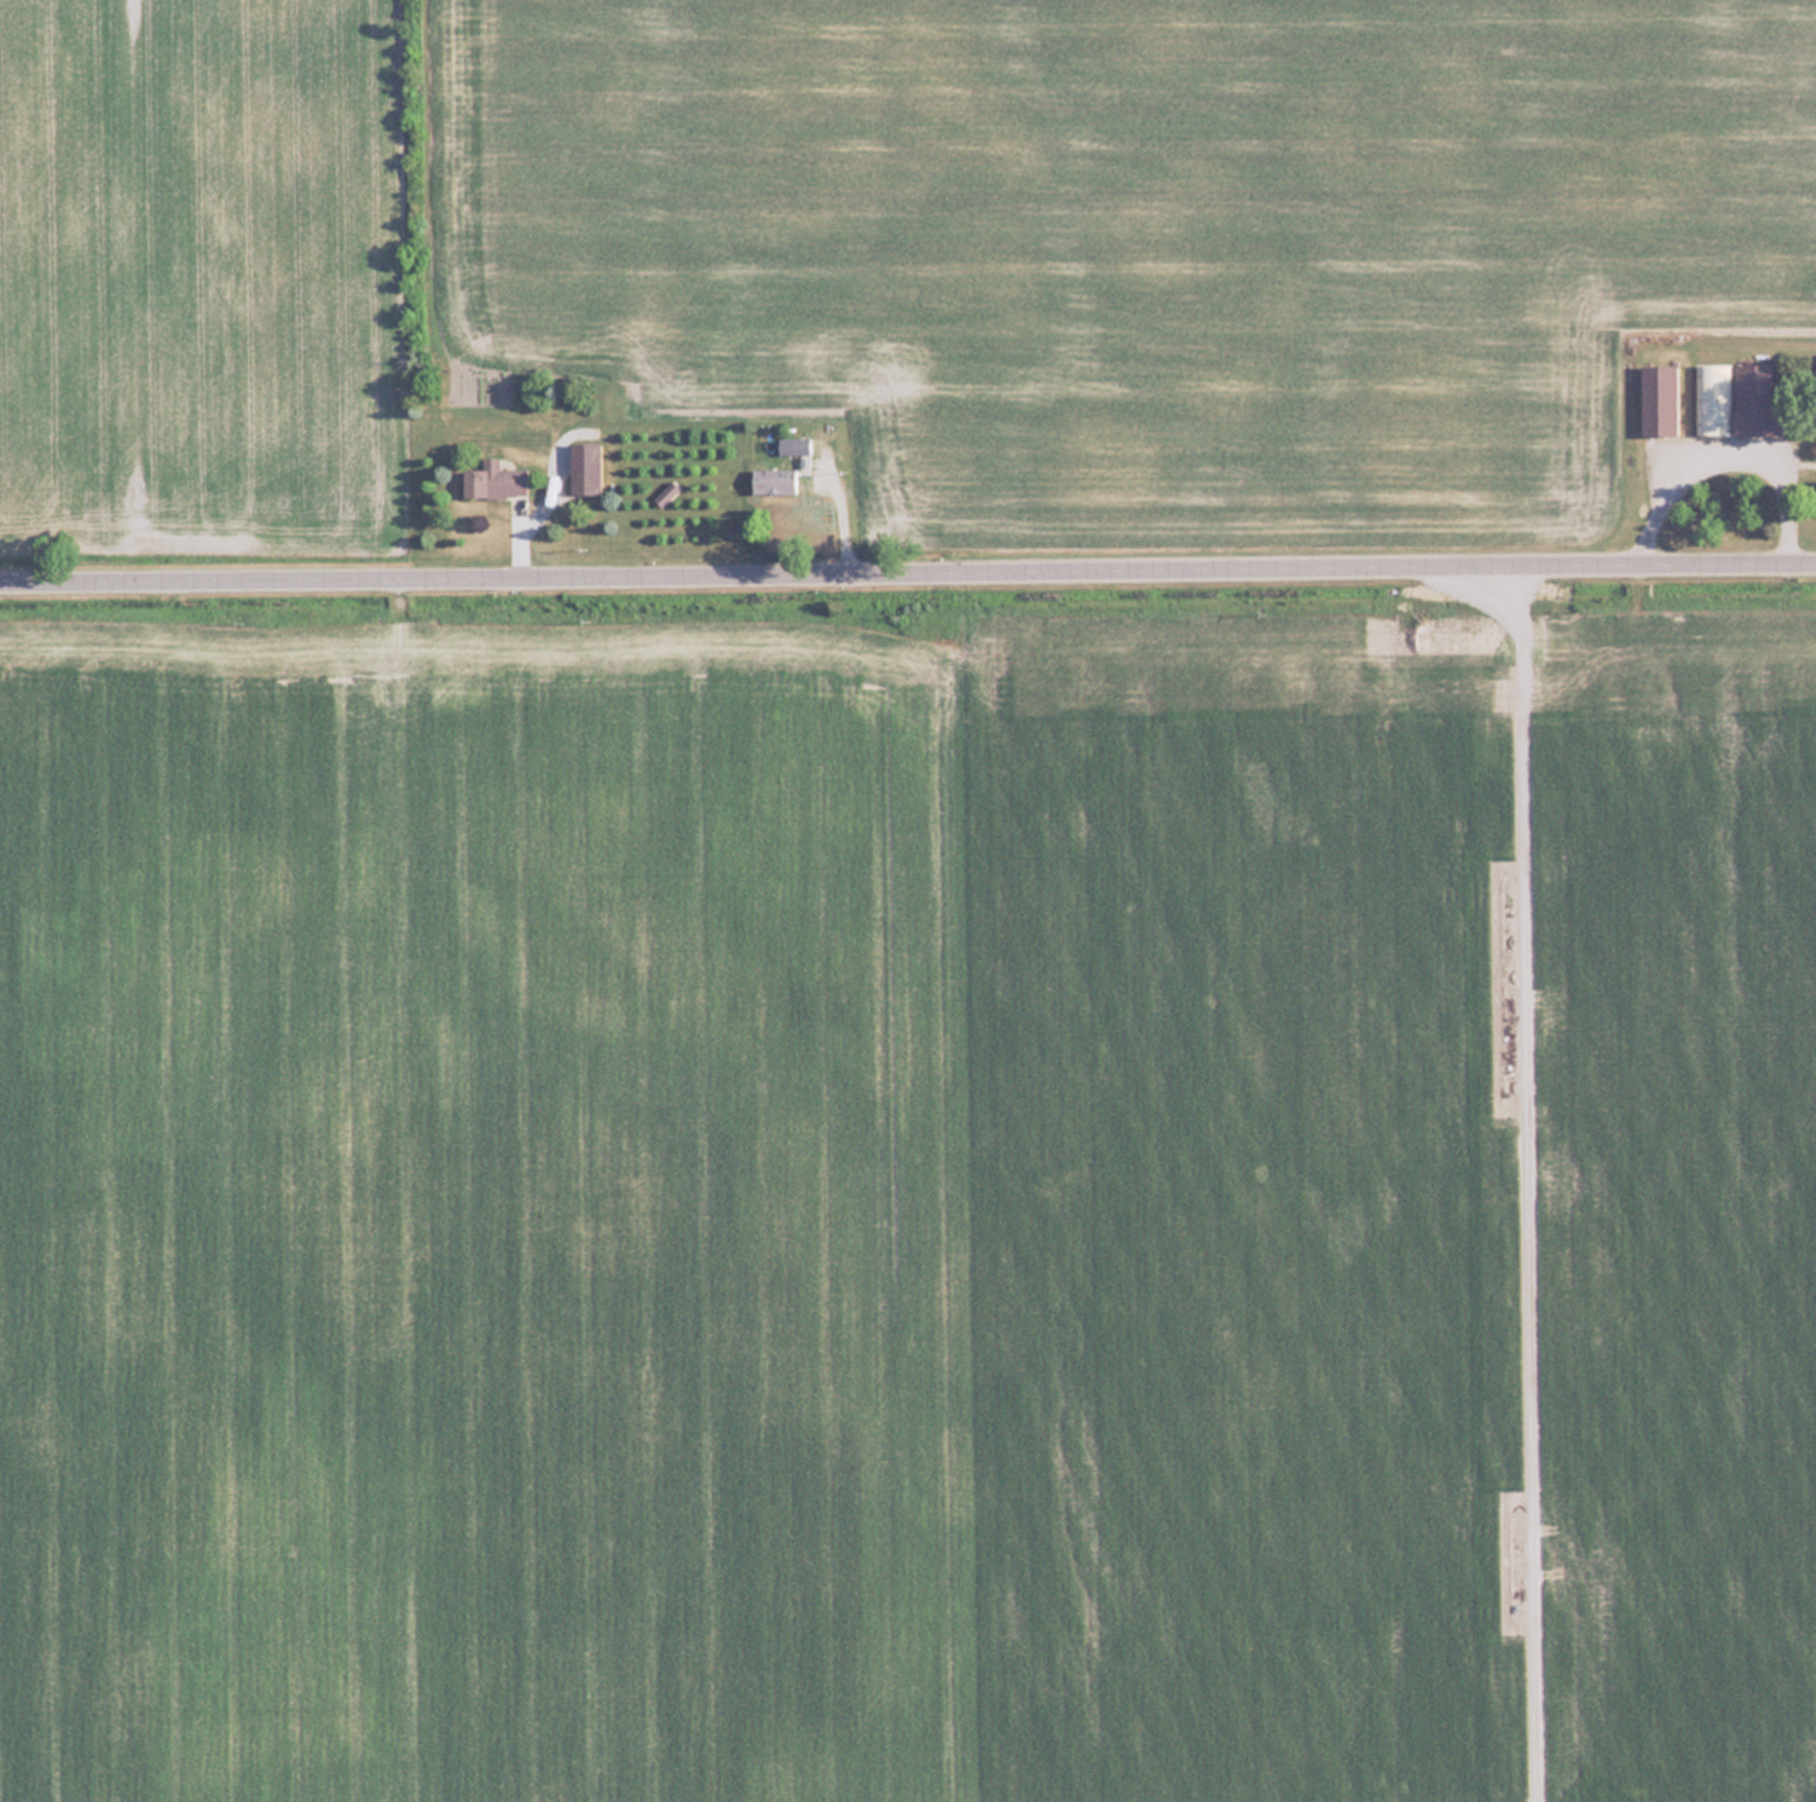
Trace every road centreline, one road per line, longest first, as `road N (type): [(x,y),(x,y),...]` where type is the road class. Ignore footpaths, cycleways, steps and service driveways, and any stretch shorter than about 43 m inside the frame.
road 1 (tertiary): [(0,586),(1815,566)]

